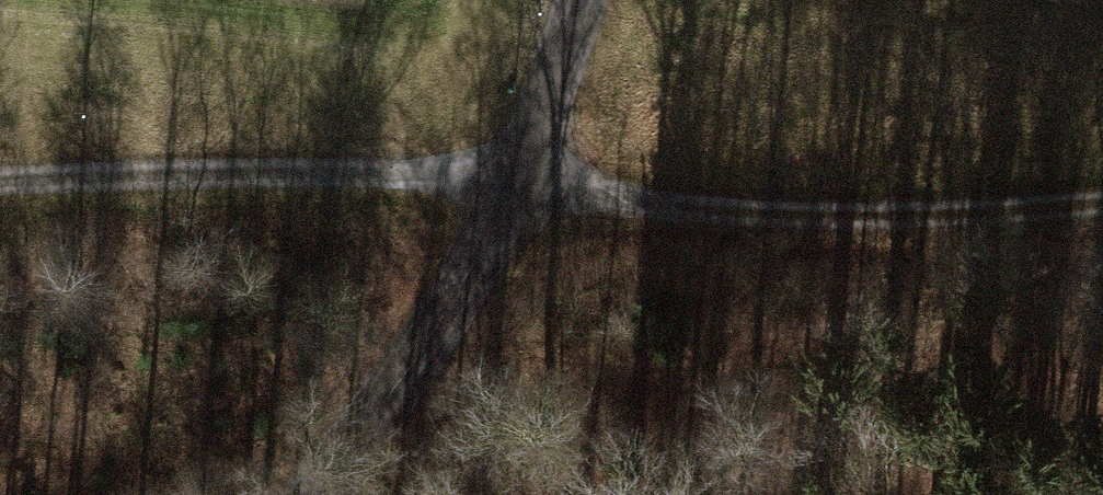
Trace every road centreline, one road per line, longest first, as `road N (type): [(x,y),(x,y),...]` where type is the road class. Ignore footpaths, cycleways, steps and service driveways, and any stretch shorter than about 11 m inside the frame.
road 1 (track): [(1102,206),(811,223),(521,176)]
road 2 (unclassified): [(0,190),(521,176)]
road 3 (tertiary): [(311,494),(401,373),(521,176)]
road 4 (tertiary): [(521,176),(573,0)]

